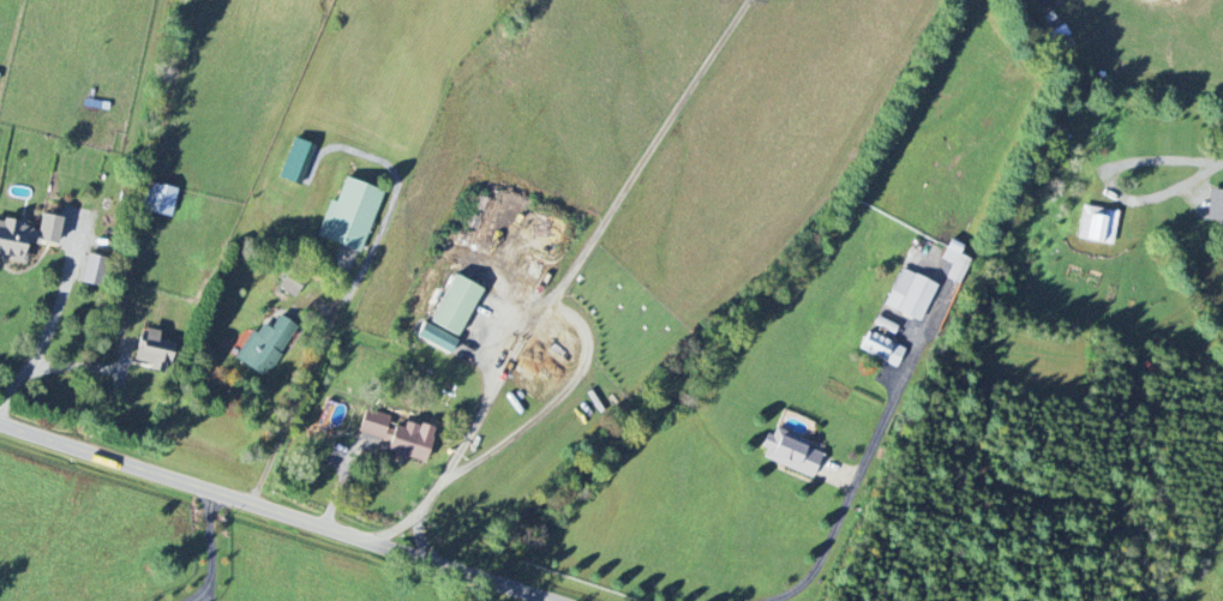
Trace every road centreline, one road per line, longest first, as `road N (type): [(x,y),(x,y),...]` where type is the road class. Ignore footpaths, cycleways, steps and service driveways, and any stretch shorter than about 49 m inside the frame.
road 1 (secondary): [(0,424),(578,600)]
road 2 (residential): [(212,491),(211,577),(187,600)]

